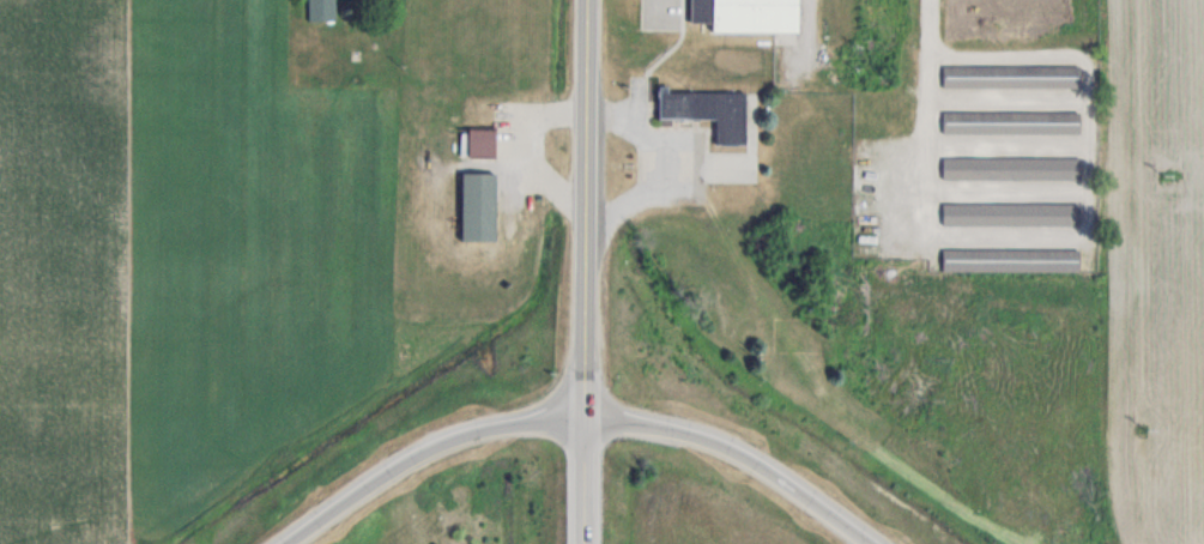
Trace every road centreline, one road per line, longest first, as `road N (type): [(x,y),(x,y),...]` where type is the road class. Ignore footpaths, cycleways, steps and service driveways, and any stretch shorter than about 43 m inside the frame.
road 1 (tertiary): [(583,543),(588,0)]
road 2 (motorway): [(585,418),(520,423),(437,447),(287,543)]
road 3 (motorway): [(871,543),(710,440),(585,418)]

